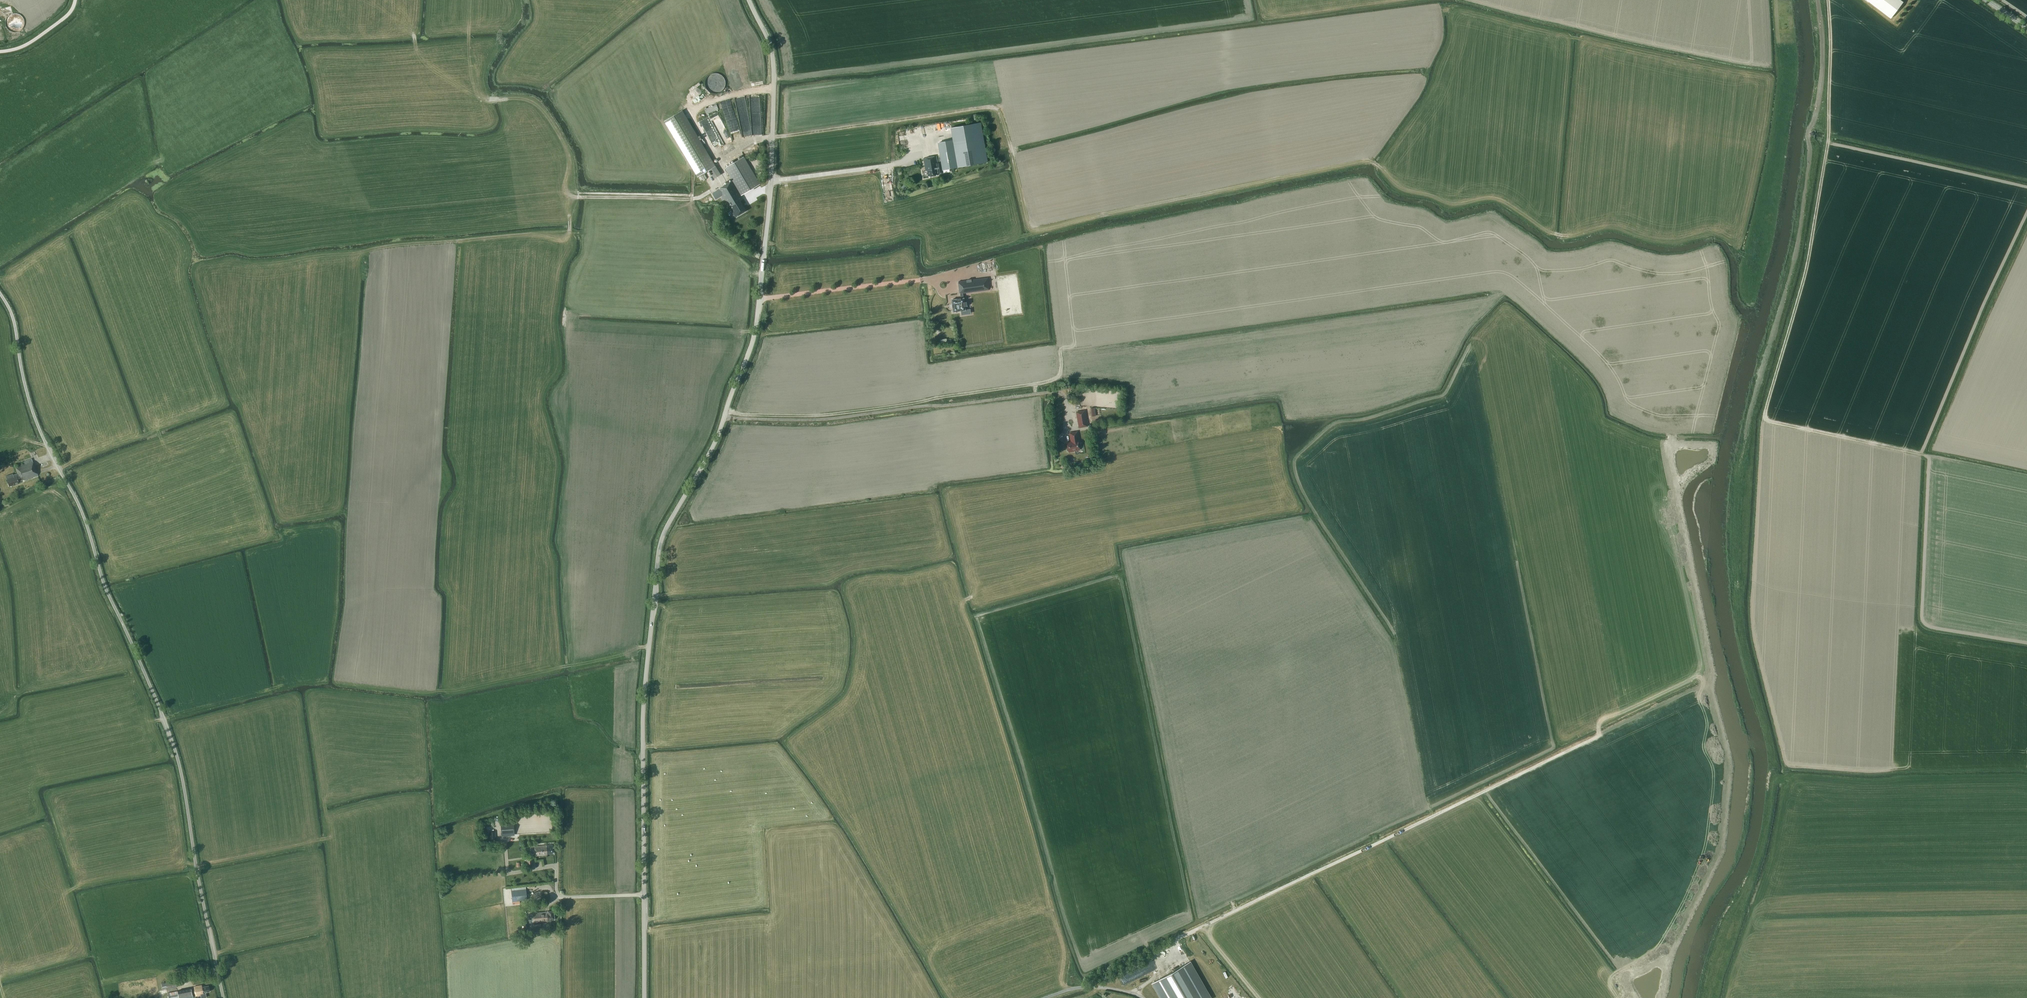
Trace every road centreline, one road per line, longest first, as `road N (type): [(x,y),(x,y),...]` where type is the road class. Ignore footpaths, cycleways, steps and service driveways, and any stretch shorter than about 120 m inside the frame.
road 1 (tertiary): [(644,997),(643,718),(658,555),(750,350),(767,230),(774,65),(749,0)]
road 2 (unclassified): [(223,997),(174,746),(79,505),(35,417),(0,293)]
road 3 (track): [(1132,993),(1158,970),(1156,953),(1176,940),(1601,735)]
road 4 (track): [(726,410),(826,415),(1040,383),(1059,375),(1060,349)]

